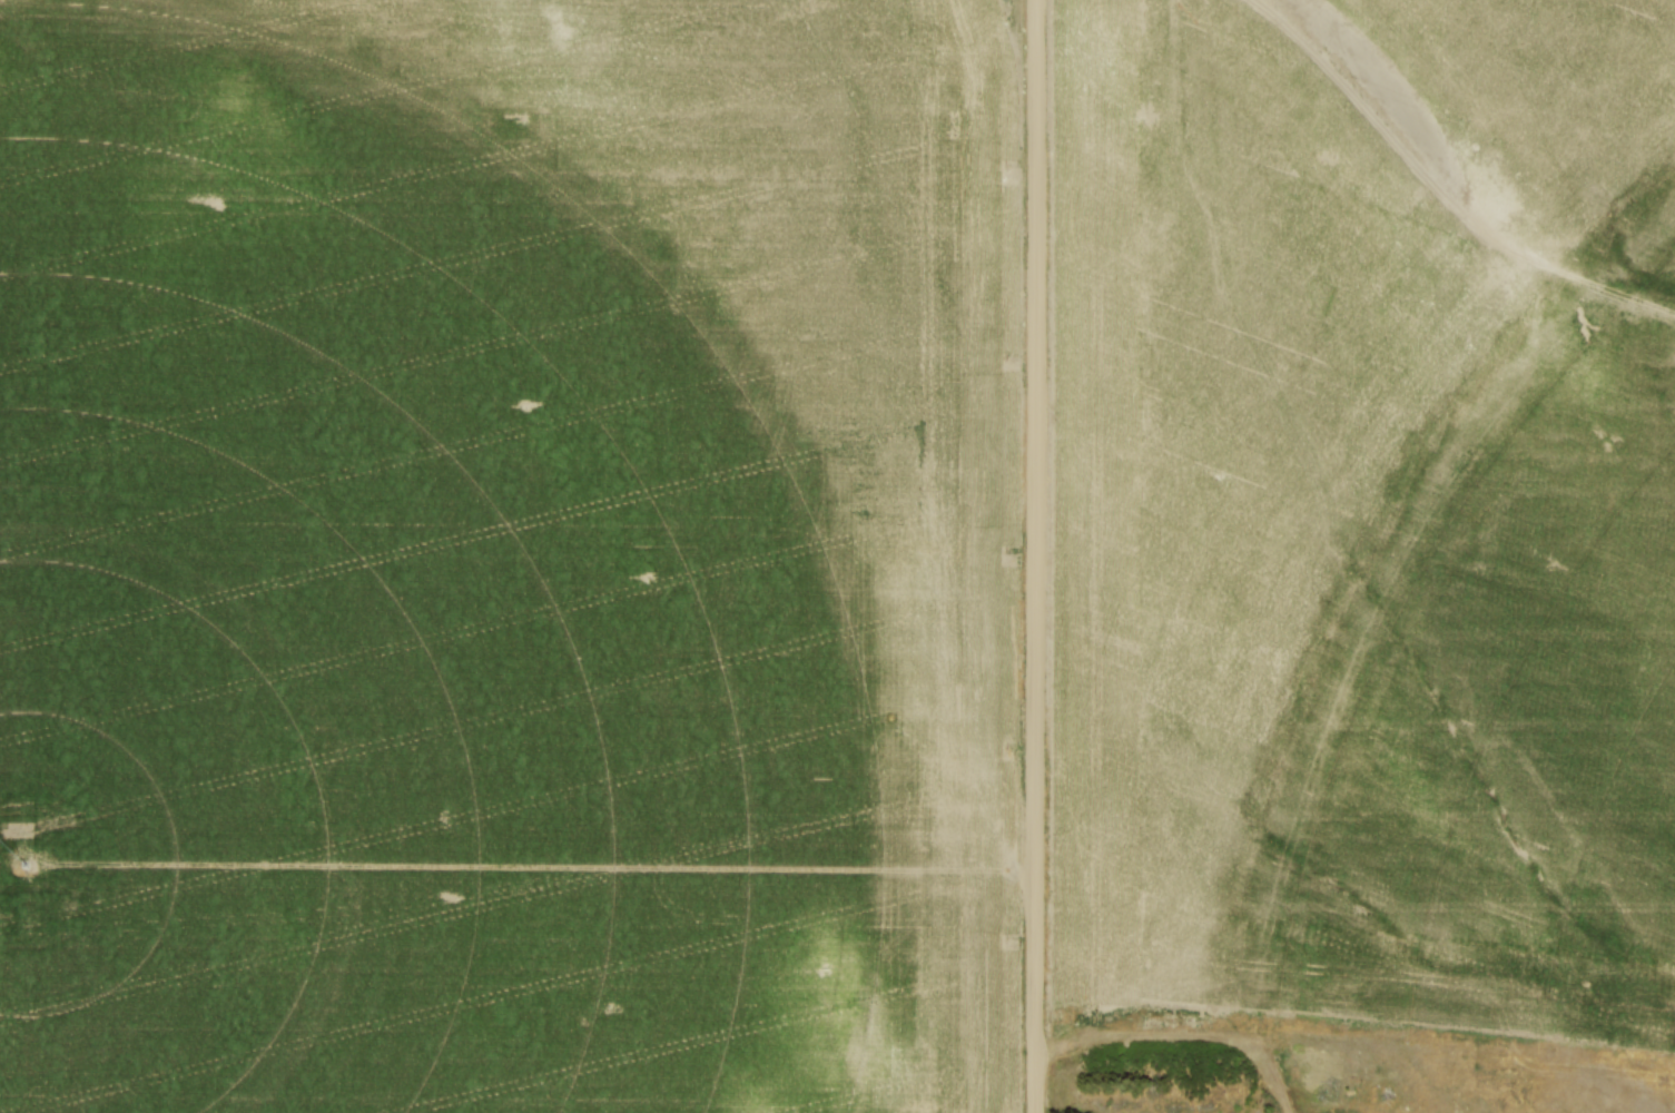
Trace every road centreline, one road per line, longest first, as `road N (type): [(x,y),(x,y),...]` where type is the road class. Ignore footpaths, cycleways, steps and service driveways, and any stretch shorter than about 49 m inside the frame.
road 1 (residential): [(1039,1112),(1036,0)]

